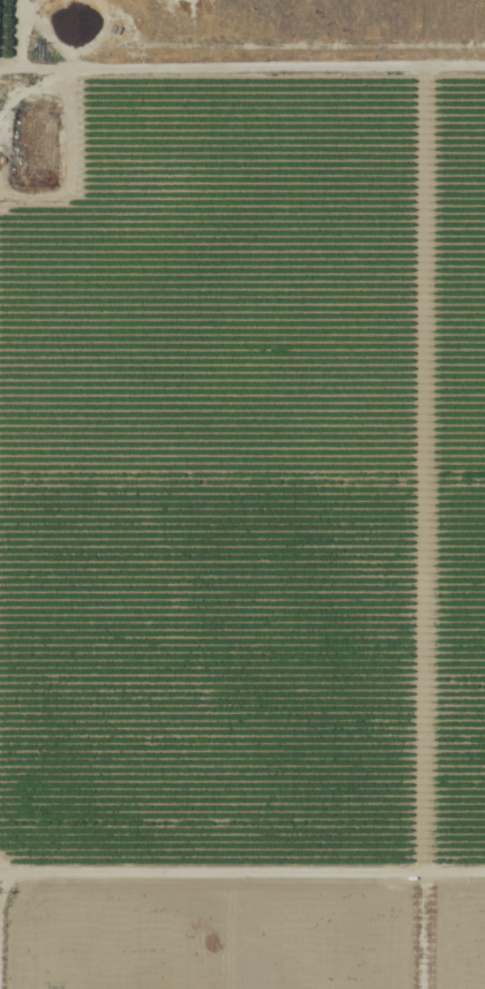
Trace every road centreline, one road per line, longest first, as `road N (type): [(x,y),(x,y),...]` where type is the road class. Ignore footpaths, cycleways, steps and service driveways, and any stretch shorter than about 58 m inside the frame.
road 1 (track): [(420,70),(418,876)]
road 2 (track): [(0,71),(484,70)]
road 3 (track): [(0,876),(484,876)]

